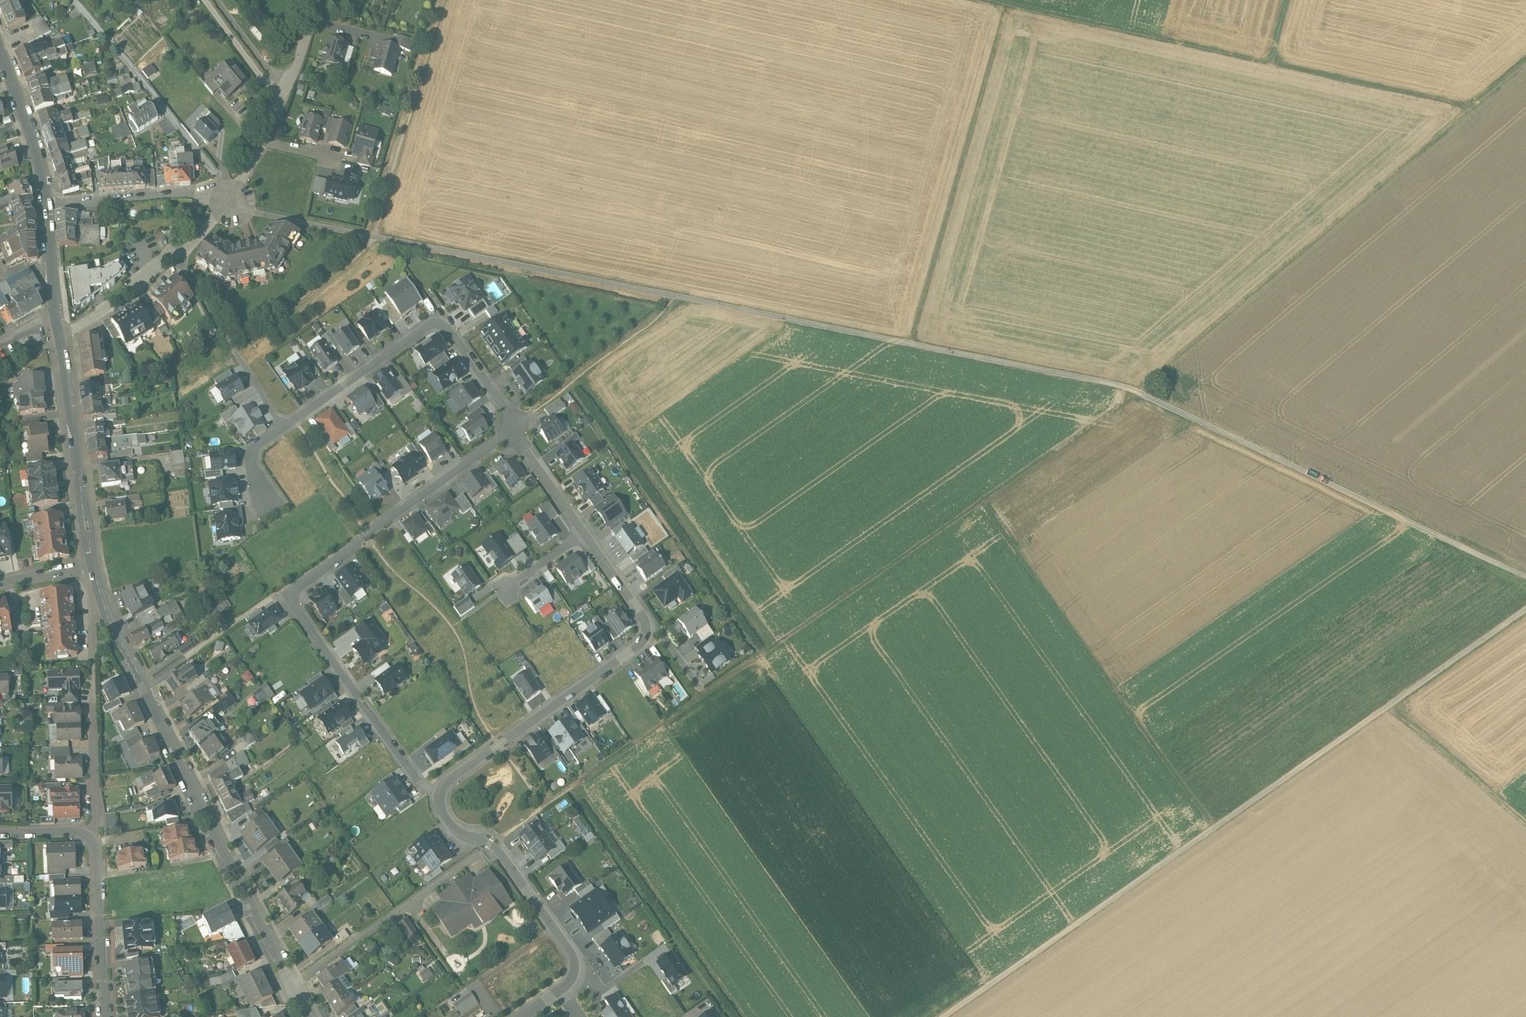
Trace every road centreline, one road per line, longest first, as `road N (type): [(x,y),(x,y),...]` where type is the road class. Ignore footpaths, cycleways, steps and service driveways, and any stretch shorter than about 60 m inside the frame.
road 1 (track): [(256,213),(1115,385),(1525,578)]
road 2 (track): [(1525,61),(1129,401),(493,843)]
road 3 (track): [(945,1016),(1525,610)]
road 4 (residential): [(515,429),(289,598),(420,783),(441,793)]
road 5 (track): [(982,0),(1470,108)]
road 6 (residential): [(92,569),(292,985)]
road 7 (track): [(443,0),(374,237),(240,360)]
road 8 (residential): [(515,429),(442,317),(250,452),(268,501)]
road 9 (track): [(1211,832),(979,504)]
road 10 (track): [(1006,5),(910,344)]
road 11 (track): [(774,646),(583,375),(569,386)]
road 12 (track): [(576,786),(740,1016)]
road 13 (residential): [(441,793),(446,781),(656,633)]
road 14 (residential): [(564,988),(584,973),(493,843),(450,826),(441,793)]
road 15 (residential): [(58,335),(92,569)]
road 16 (residential): [(475,856),(292,985)]
road 17 (residential): [(105,1016),(97,846),(89,834)]
road 18 (track): [(1525,821),(1389,708)]
road 19 (residential): [(47,202),(223,202)]
road 20 (residential): [(99,314),(176,260),(223,202)]
road 21 (residential): [(0,53),(47,202)]
road 22 (residential): [(264,140),(316,0)]
road 23 (residential): [(89,834),(95,820),(92,688)]
road 24 (track): [(583,375),(686,299)]
road 25 (residential): [(584,533),(515,429)]
road 26 (residential): [(656,633),(584,533)]

